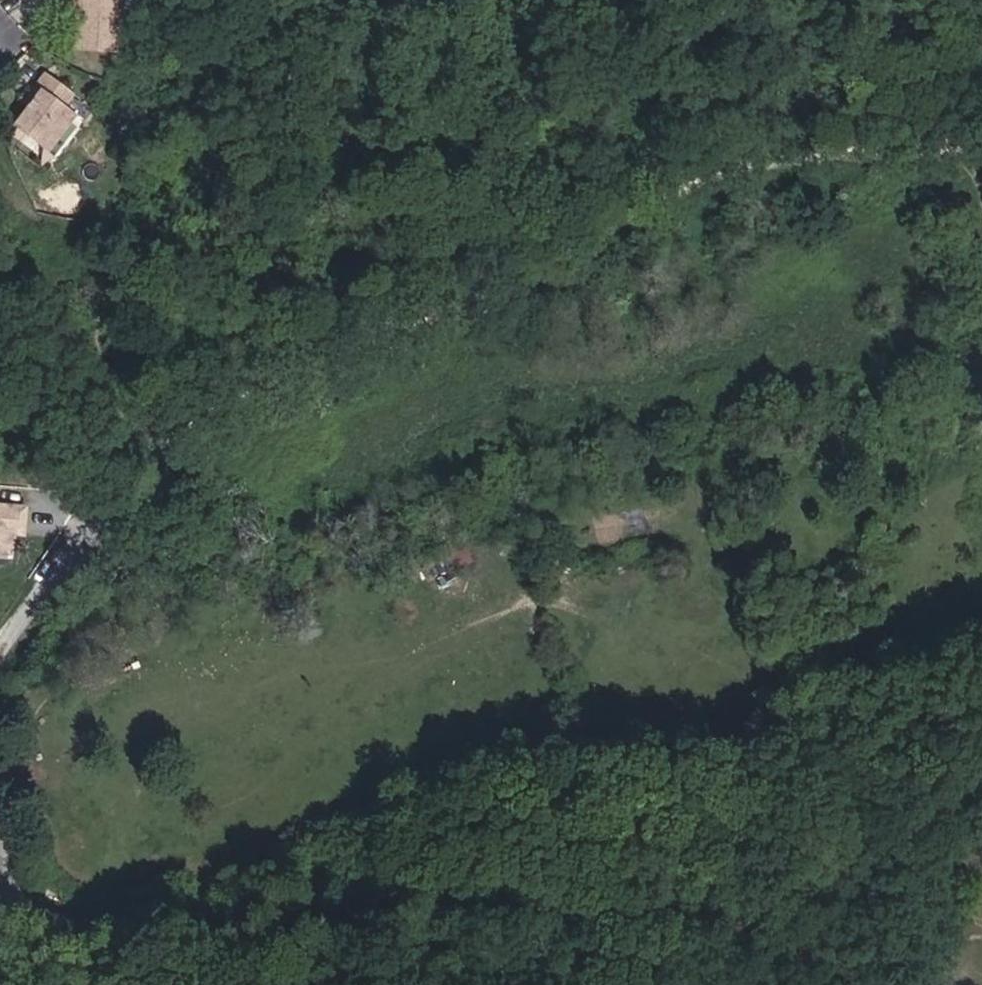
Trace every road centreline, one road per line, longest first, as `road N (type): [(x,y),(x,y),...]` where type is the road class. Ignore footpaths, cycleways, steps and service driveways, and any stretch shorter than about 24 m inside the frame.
road 1 (residential): [(5,897),(172,933),(538,904)]

